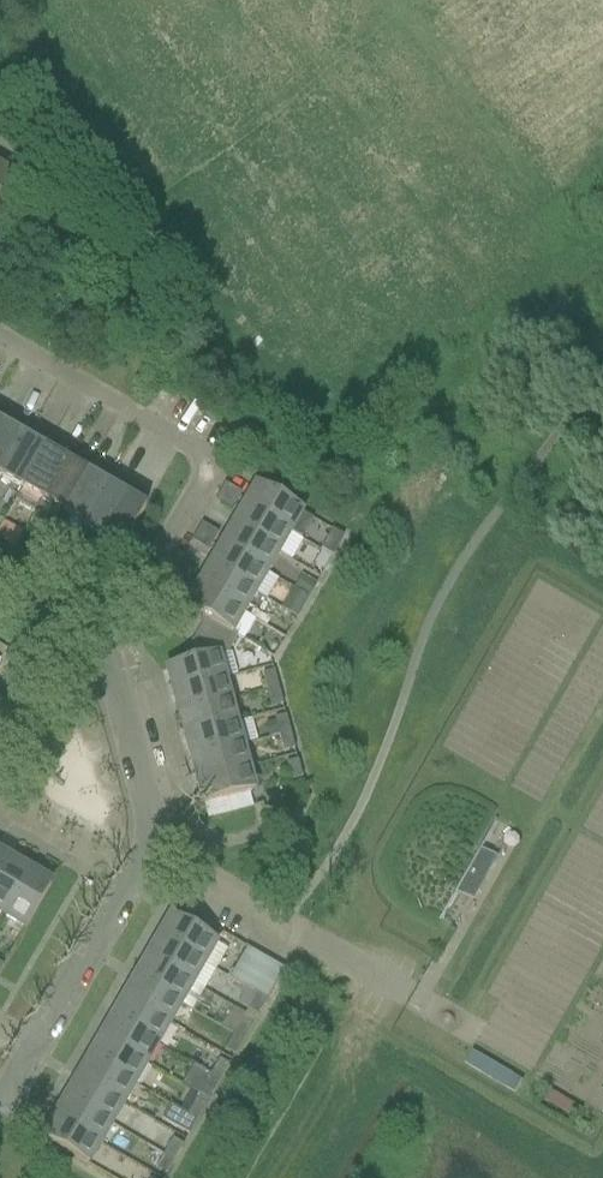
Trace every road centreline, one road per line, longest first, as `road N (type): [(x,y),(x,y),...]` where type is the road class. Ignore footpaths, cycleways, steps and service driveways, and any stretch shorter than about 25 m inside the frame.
road 1 (residential): [(95,649),(209,460),(0,335)]
road 2 (residential): [(0,1098),(140,873),(150,842)]
road 3 (residential): [(403,993),(150,842)]
road 4 (residential): [(150,842),(95,649)]

